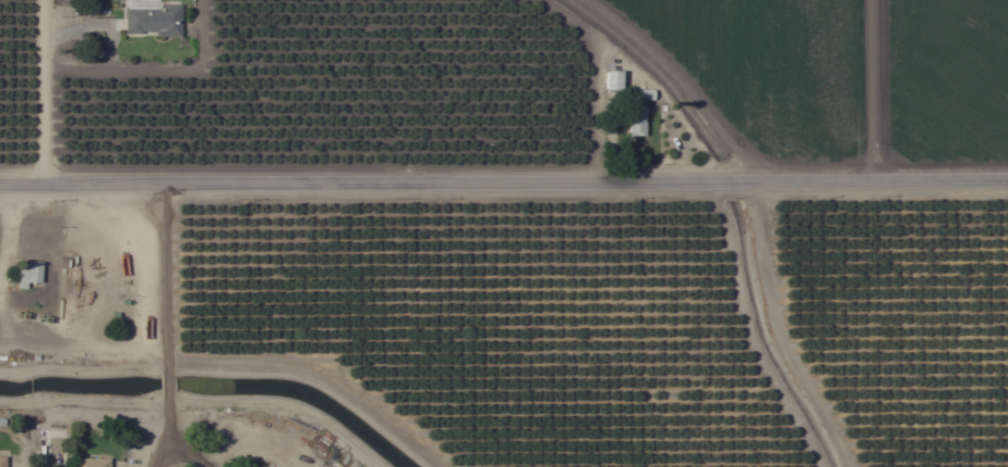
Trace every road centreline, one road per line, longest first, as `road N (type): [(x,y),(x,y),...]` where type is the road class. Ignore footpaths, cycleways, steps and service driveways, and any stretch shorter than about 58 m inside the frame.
road 1 (tertiary): [(1007,176),(0,174)]

